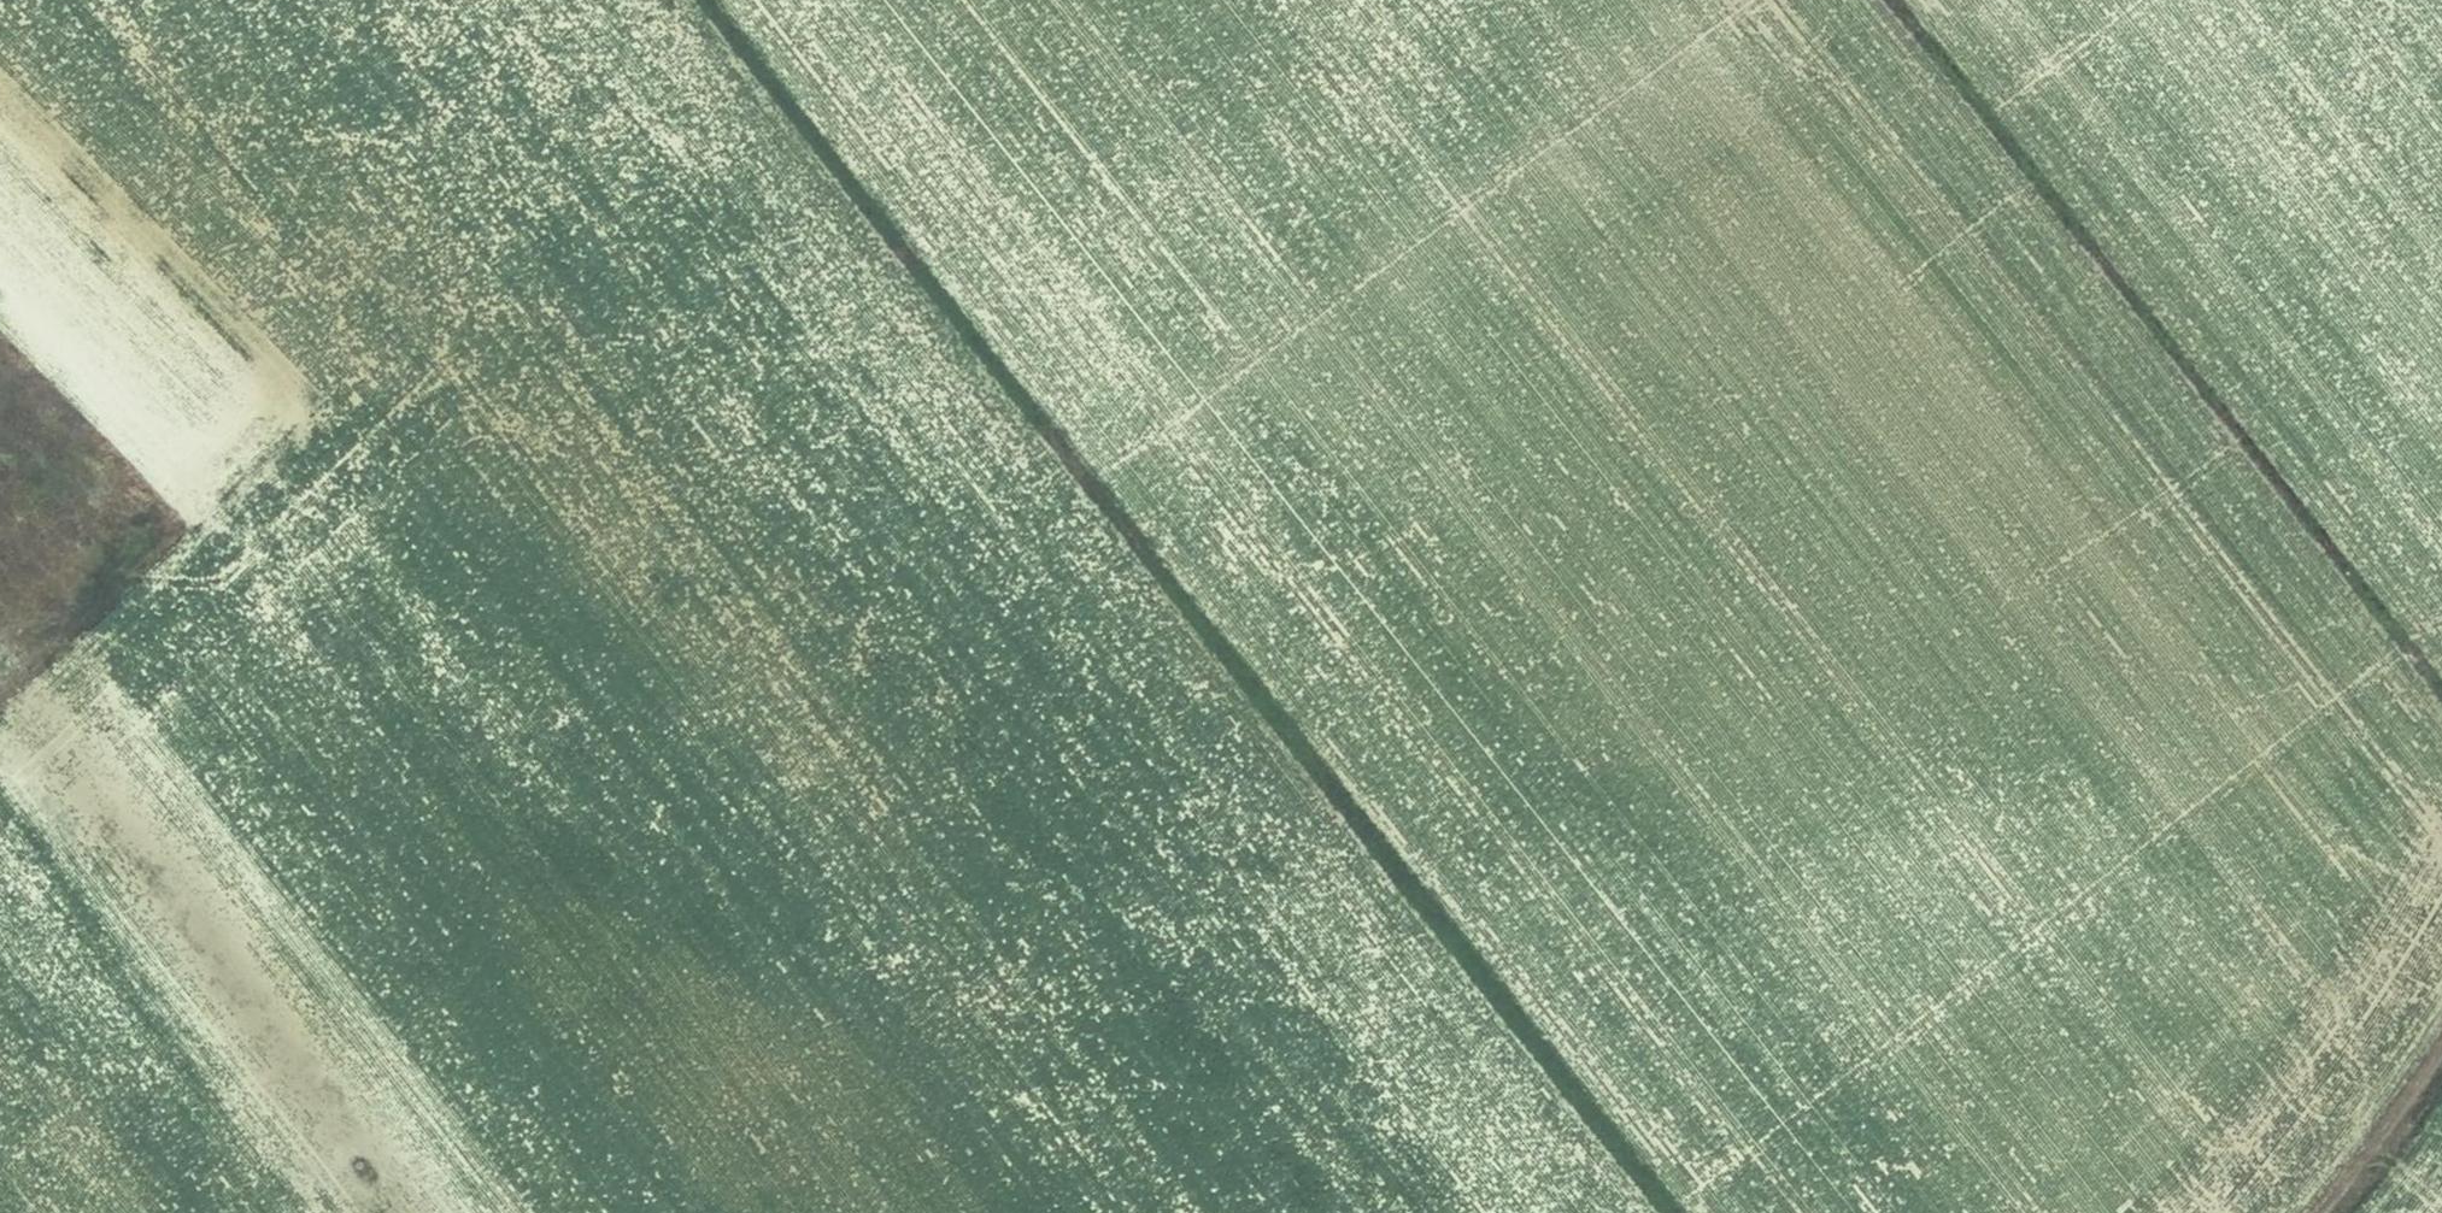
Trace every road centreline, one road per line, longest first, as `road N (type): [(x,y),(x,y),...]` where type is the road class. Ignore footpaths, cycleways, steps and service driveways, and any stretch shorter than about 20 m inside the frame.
road 1 (track): [(2335,1212),(2441,1076)]

